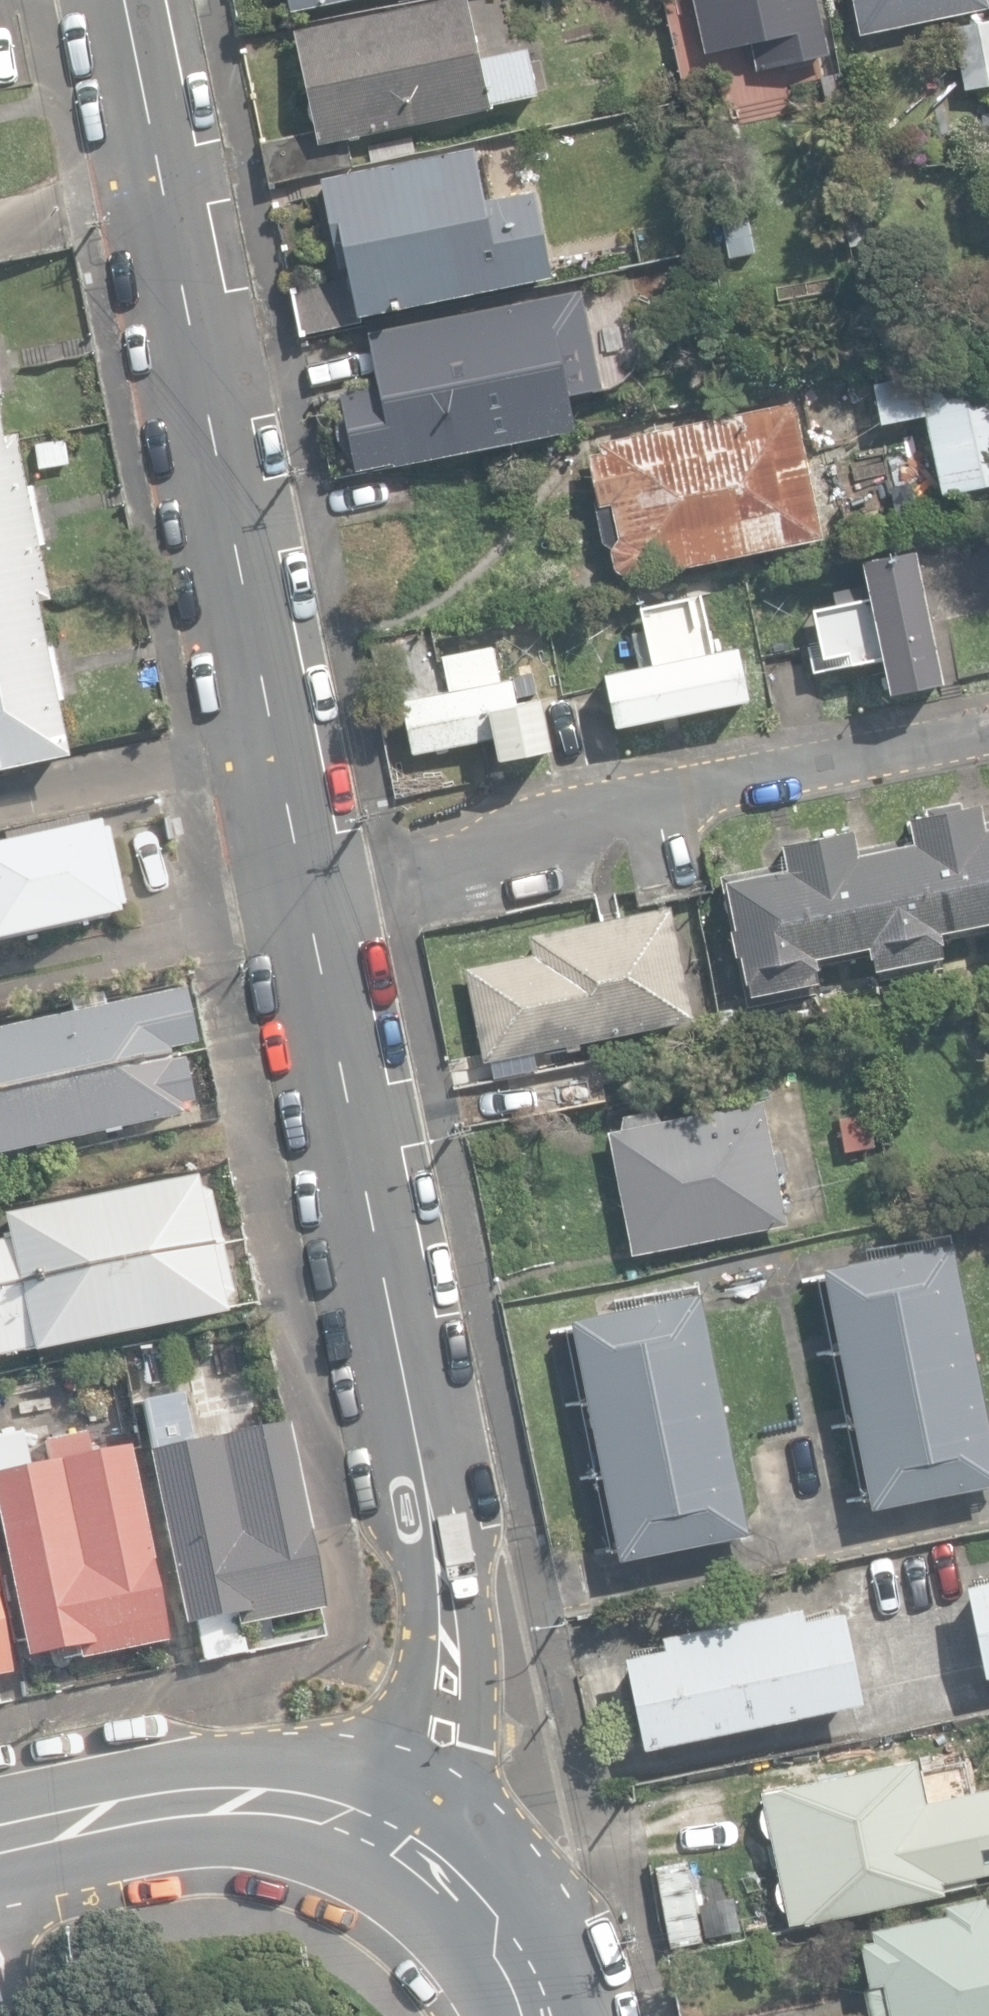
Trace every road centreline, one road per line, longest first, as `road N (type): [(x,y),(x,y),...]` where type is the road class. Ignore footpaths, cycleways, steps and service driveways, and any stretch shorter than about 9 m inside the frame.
road 1 (residential): [(402,1844),(439,1725),(453,1606),(124,0)]
road 2 (tertiary): [(402,1844),(303,1801),(258,1797),(0,1838)]
road 3 (tertiary): [(539,2015),(497,1933),(402,1844)]

